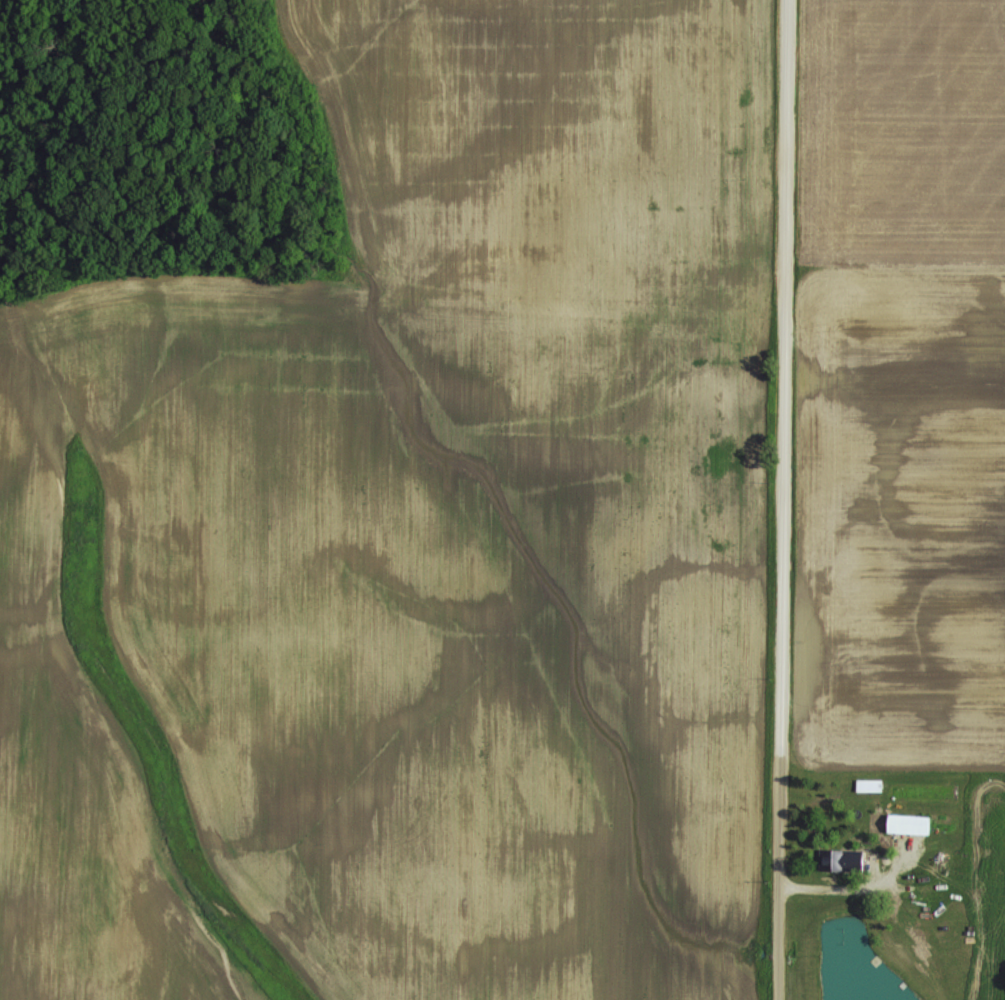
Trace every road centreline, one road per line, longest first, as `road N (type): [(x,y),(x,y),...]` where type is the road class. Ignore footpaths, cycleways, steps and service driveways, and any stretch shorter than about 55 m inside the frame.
road 1 (residential): [(760,999),(766,0)]

